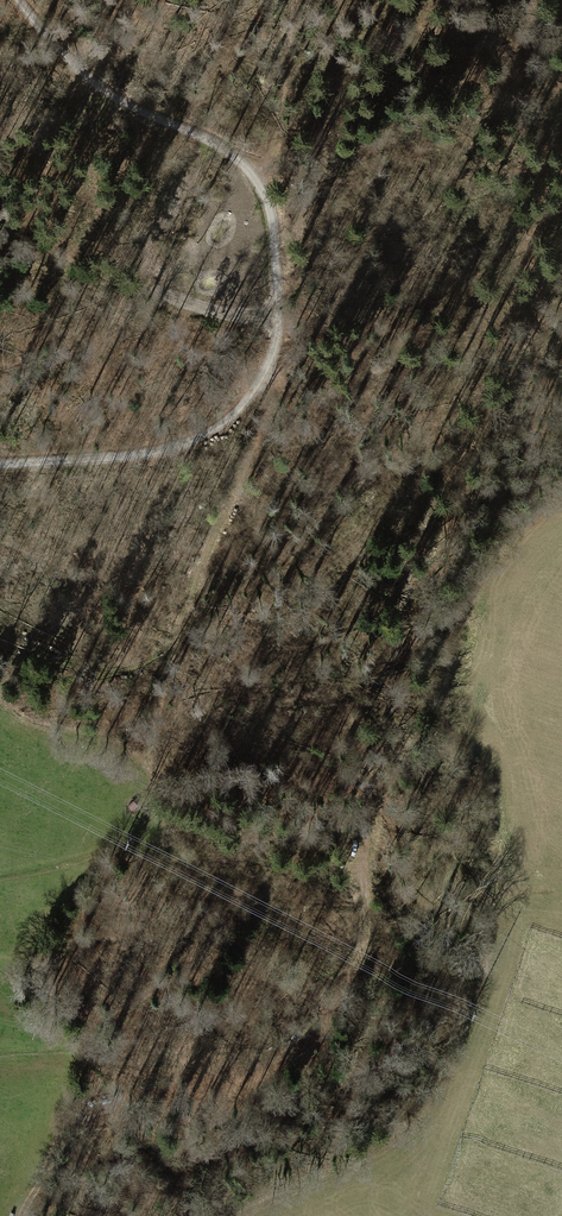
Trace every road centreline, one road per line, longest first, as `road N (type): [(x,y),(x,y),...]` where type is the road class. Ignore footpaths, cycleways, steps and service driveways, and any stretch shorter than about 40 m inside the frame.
road 1 (track): [(18,0),(88,77),(247,165),(267,198),(278,320),(255,390),(207,433),(151,452),(0,463)]
road 2 (track): [(23,1215),(80,1121),(112,1103),(244,1076),(295,1056),(329,1023),(365,923),(369,747)]
road 3 (track): [(265,374),(262,419),(180,618),(141,768)]

